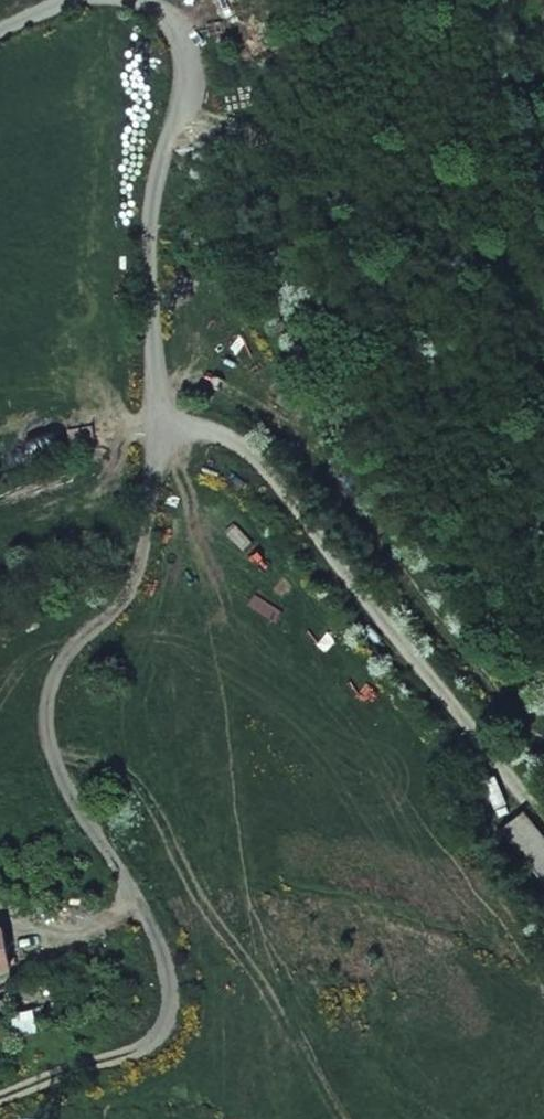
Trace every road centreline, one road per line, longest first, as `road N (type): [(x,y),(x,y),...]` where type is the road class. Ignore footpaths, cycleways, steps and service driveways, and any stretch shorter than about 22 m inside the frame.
road 1 (track): [(148,438),(153,512),(141,568),(130,595),(61,663),(47,710),(60,770),(134,898),(0,982)]
road 2 (track): [(148,438),(224,452),(543,814)]
road 3 (track): [(138,0),(187,14),(204,60),(194,115),(161,159),(151,215),(148,438)]

